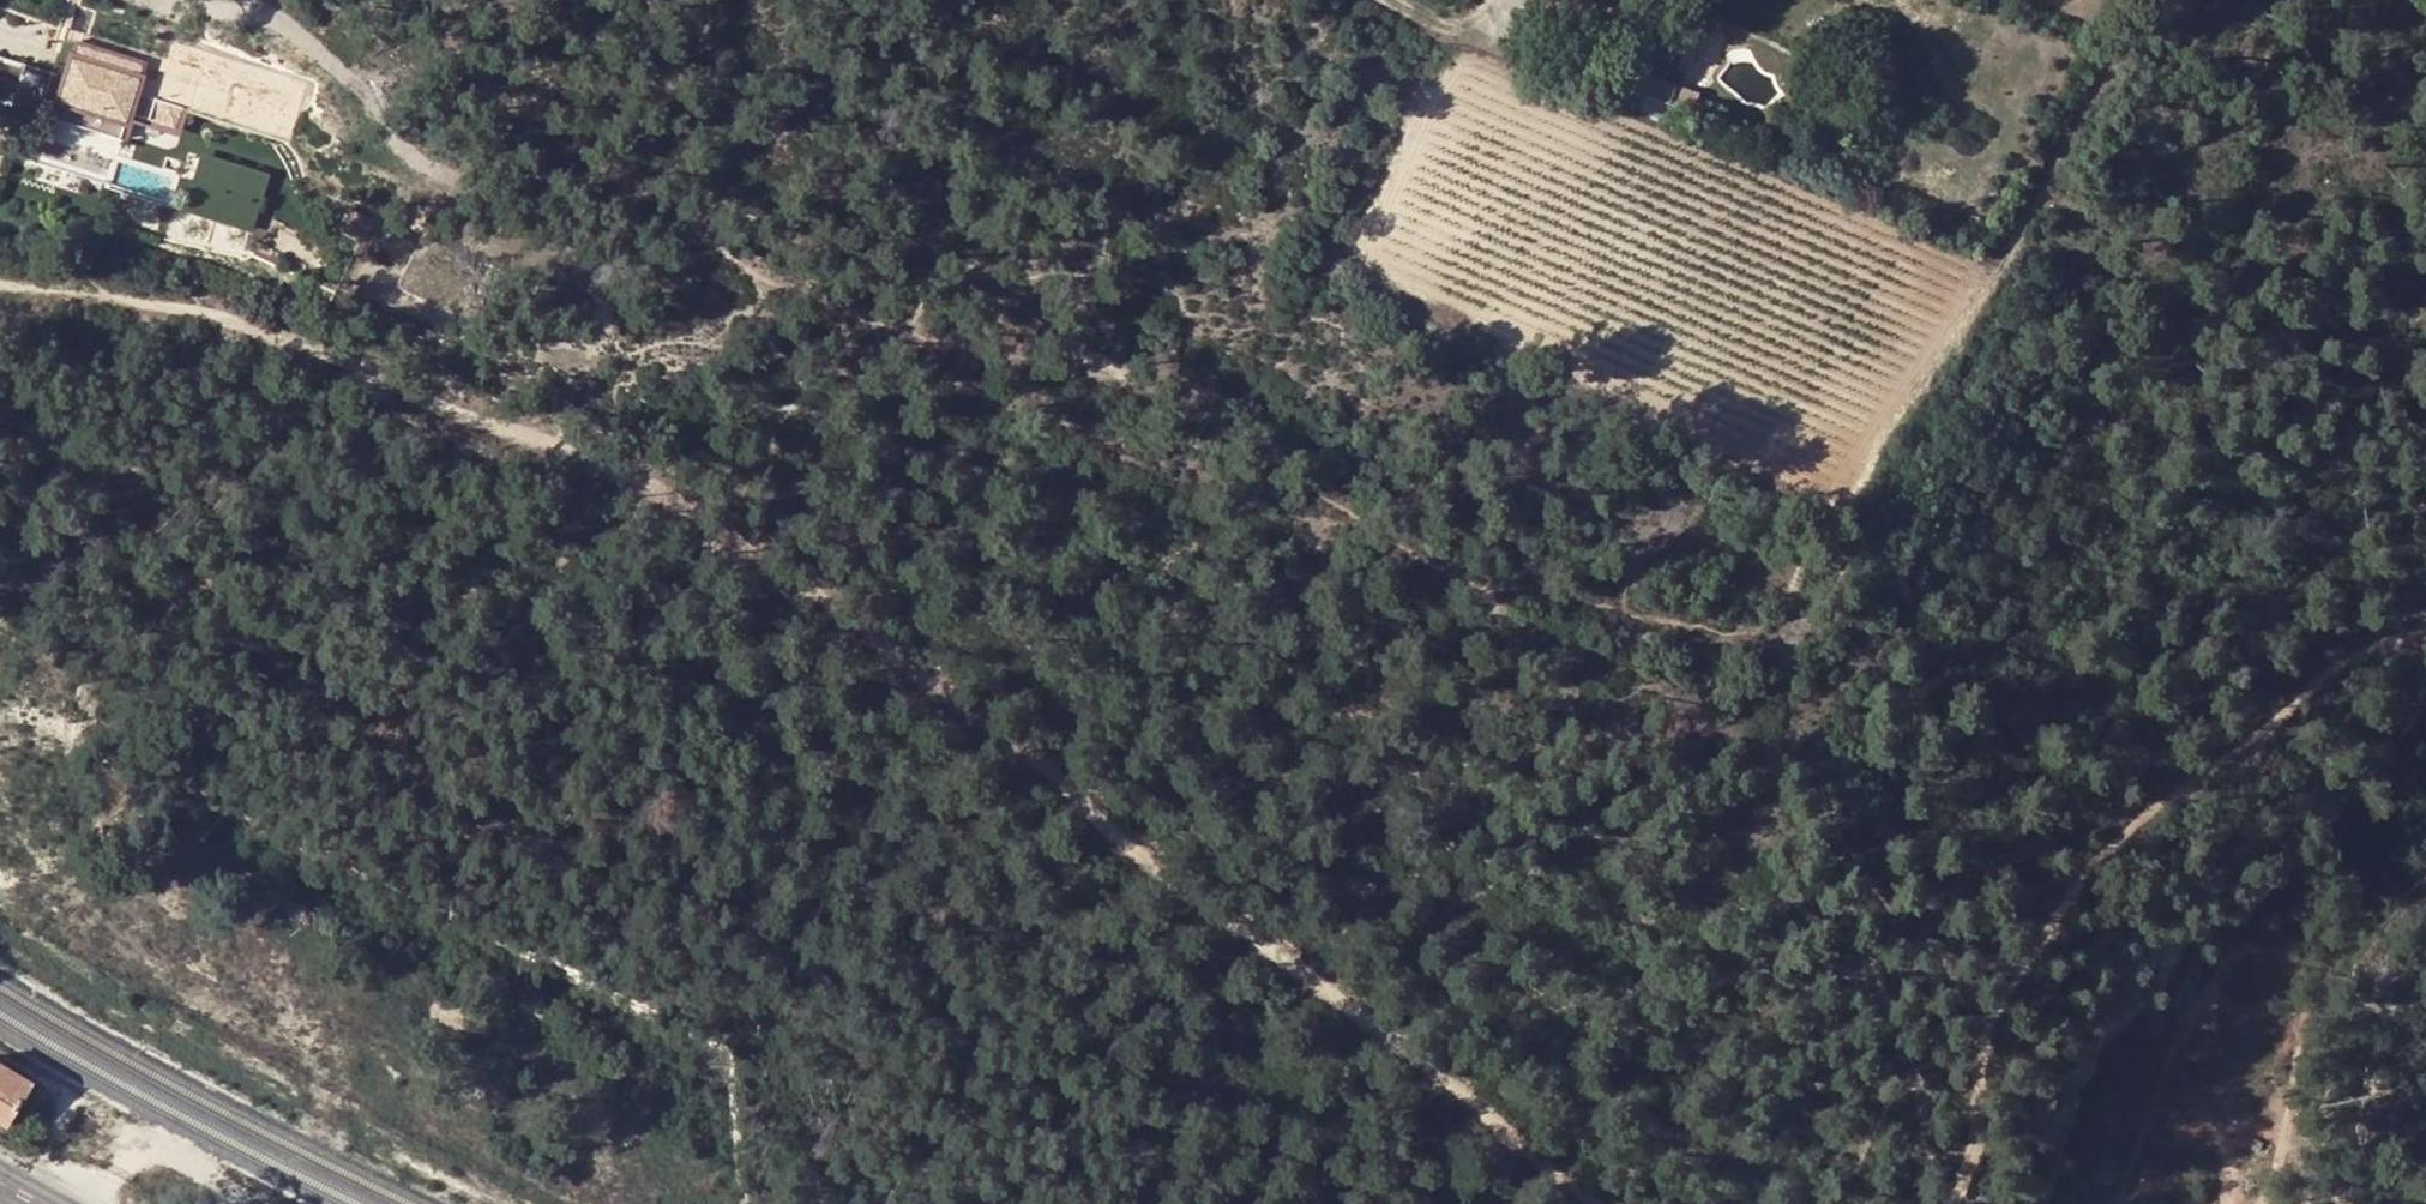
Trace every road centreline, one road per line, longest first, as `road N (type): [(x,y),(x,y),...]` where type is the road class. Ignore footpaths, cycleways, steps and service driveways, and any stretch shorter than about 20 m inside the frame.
road 1 (track): [(0,286),(177,311),(481,415),(750,563),(1149,844),(1434,1081),(1602,1203)]
road 2 (track): [(1960,1203),(1996,1063),(2118,839),(2295,712),(2425,631)]

